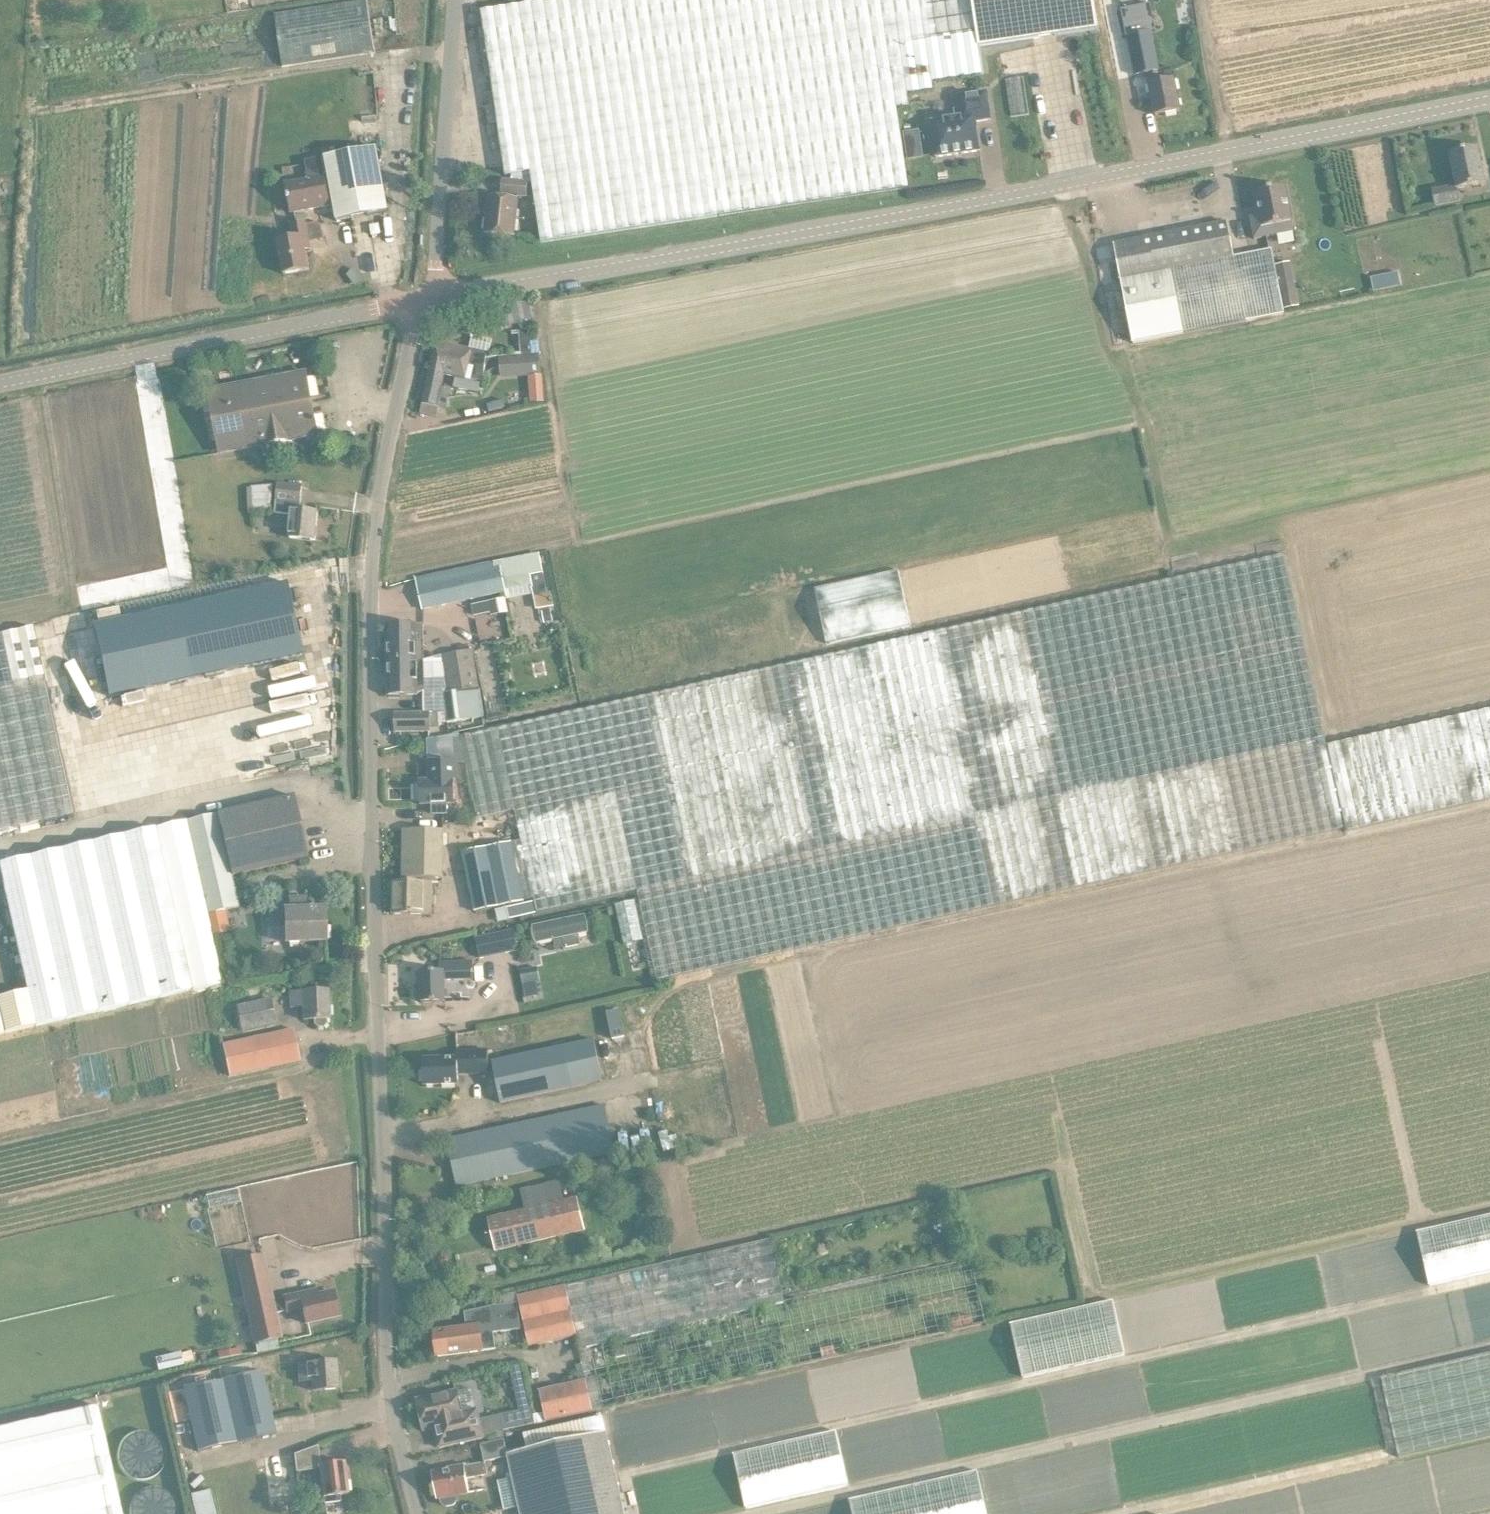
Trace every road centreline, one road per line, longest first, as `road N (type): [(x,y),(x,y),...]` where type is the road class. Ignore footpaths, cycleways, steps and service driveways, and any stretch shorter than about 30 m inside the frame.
road 1 (unclassified): [(417,1513),(386,1352),(368,685),(381,487),(427,300)]
road 2 (unclassified): [(427,300),(1489,94)]
road 3 (unclassified): [(0,384),(427,300)]
road 4 (unclassified): [(427,300),(452,0)]

